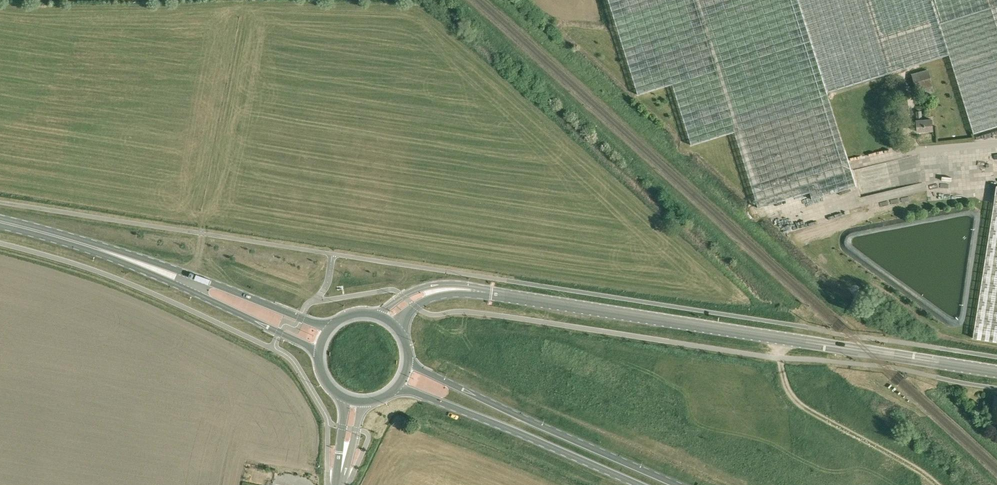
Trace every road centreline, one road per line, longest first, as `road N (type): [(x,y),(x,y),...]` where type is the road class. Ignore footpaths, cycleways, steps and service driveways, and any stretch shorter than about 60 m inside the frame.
road 1 (unclassified): [(996,371),(478,290)]
road 2 (primary): [(680,484),(408,364)]
road 3 (primary): [(396,386),(641,484)]
road 4 (track): [(246,0),(203,233)]
road 5 (track): [(938,484),(793,397),(783,339)]
road 6 (primary): [(187,280),(0,222)]
road 7 (primary): [(187,280),(318,351)]
road 8 (primary): [(327,328),(187,280)]

